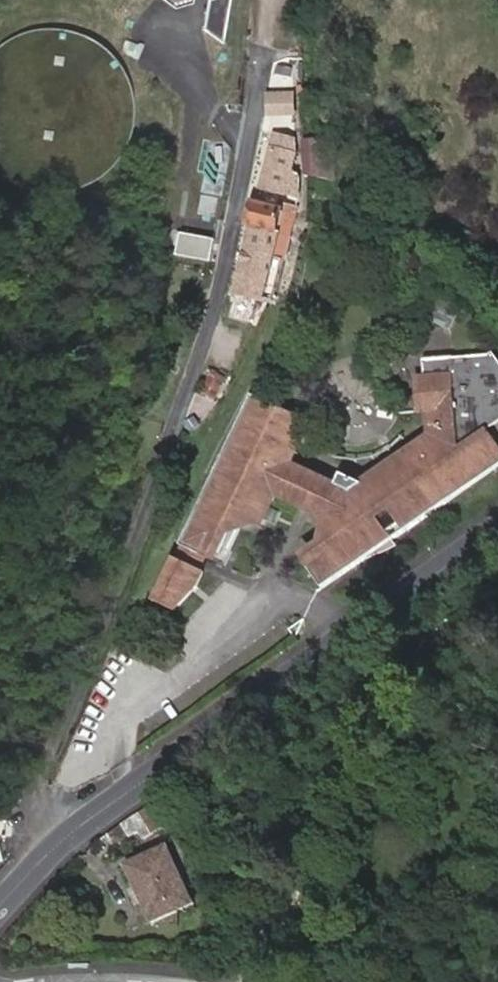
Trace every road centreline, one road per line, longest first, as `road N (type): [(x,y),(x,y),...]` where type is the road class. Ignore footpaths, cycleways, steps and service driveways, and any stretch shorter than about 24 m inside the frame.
road 1 (residential): [(37,869),(41,785),(213,335),(263,49)]
road 2 (secondary): [(37,869),(67,838),(497,539)]

